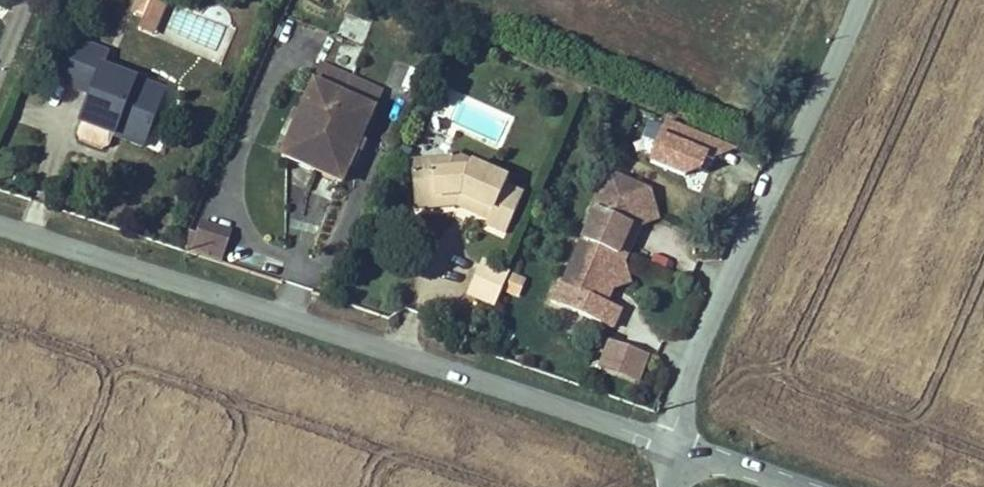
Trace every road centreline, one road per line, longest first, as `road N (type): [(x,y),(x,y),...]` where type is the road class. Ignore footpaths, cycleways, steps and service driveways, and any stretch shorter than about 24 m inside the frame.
road 1 (unclassified): [(0,221),(672,447)]
road 2 (unclassified): [(672,447),(676,411),(711,317),(861,0)]
road 3 (unclassified): [(672,447),(801,486)]

